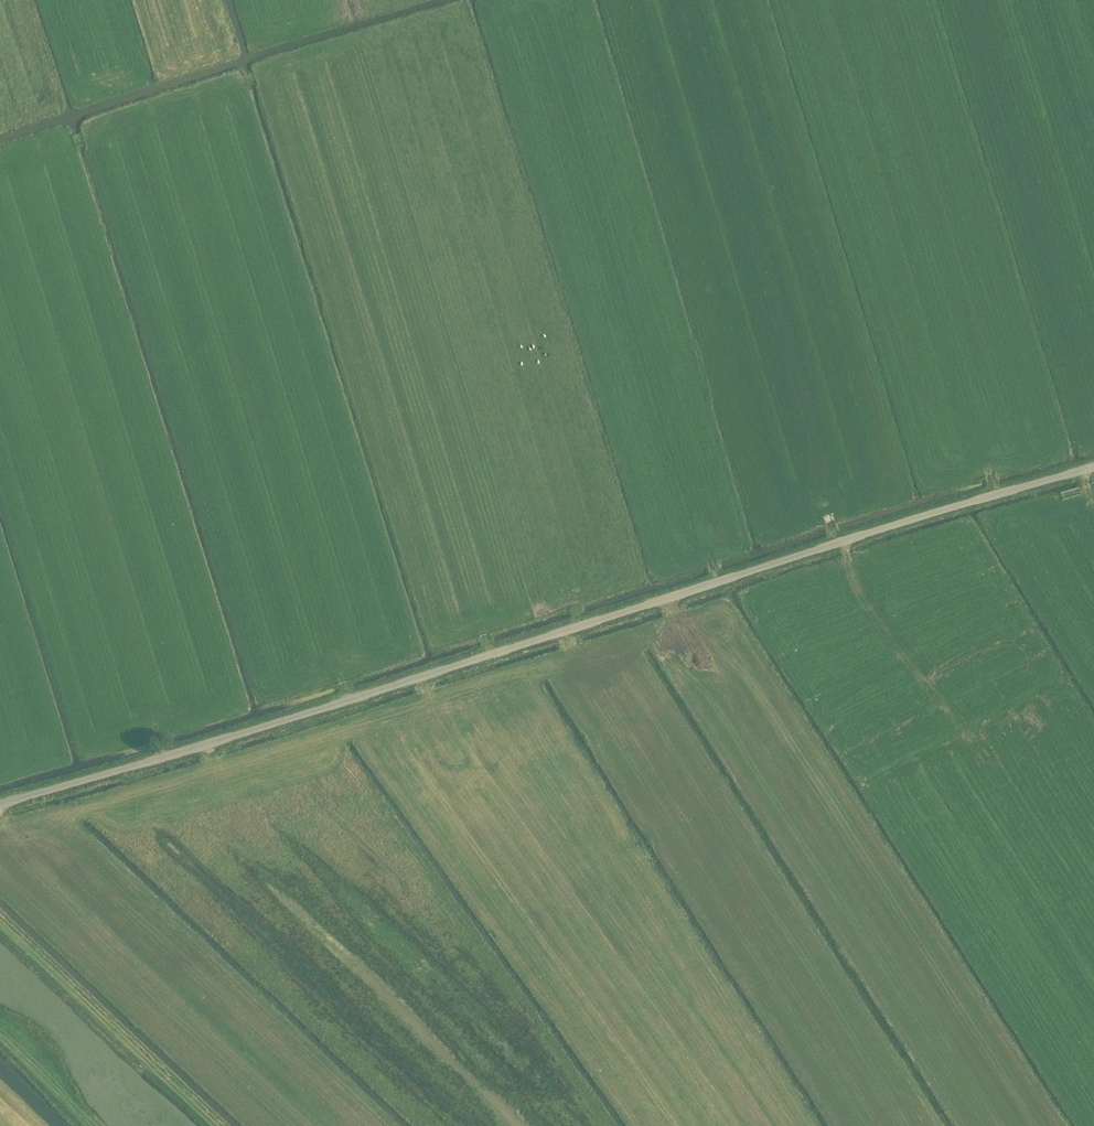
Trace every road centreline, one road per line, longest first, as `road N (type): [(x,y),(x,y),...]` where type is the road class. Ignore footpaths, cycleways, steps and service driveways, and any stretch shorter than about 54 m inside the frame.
road 1 (unclassified): [(0,804),(1093,469)]

